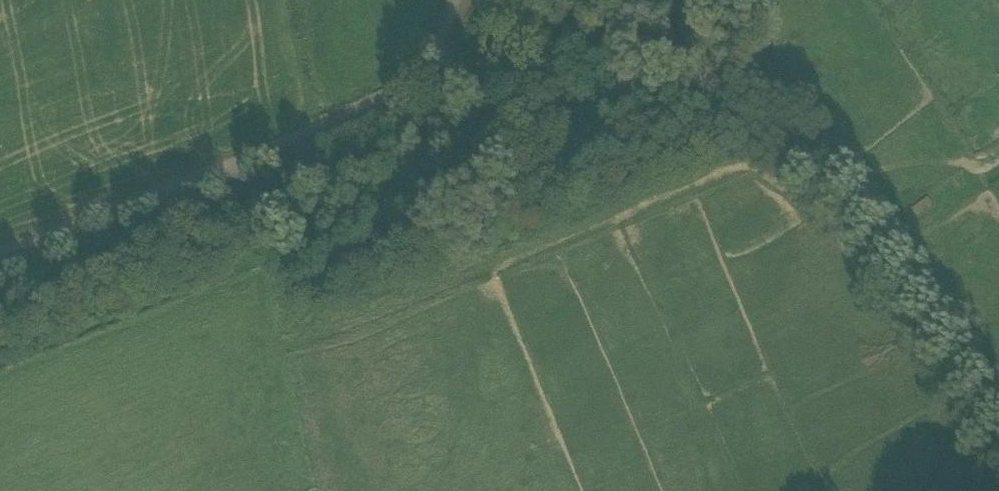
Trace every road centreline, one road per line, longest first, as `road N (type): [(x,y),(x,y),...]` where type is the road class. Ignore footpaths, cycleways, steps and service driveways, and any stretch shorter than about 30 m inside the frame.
road 1 (track): [(0,254),(352,121),(430,80),(462,0)]

